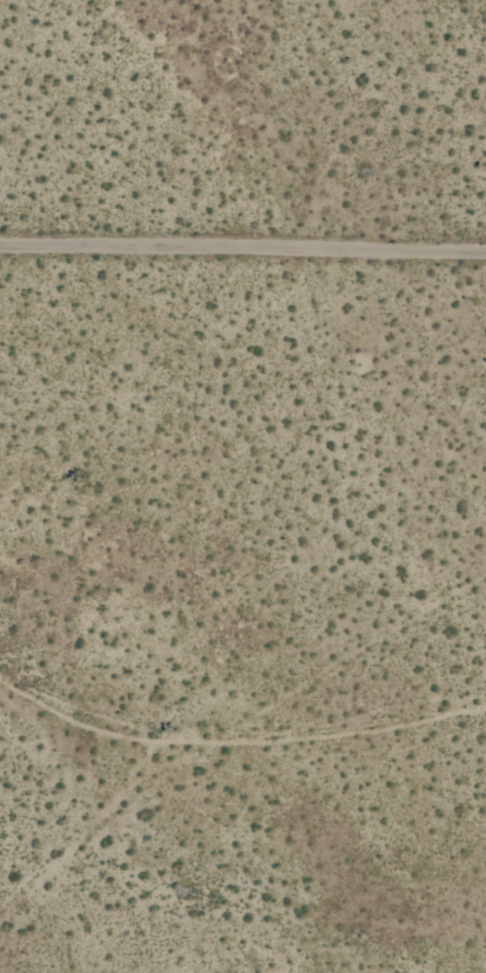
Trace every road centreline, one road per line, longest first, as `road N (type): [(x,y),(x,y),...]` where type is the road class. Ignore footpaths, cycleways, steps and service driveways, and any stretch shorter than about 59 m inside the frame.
road 1 (residential): [(485,257),(0,245)]

